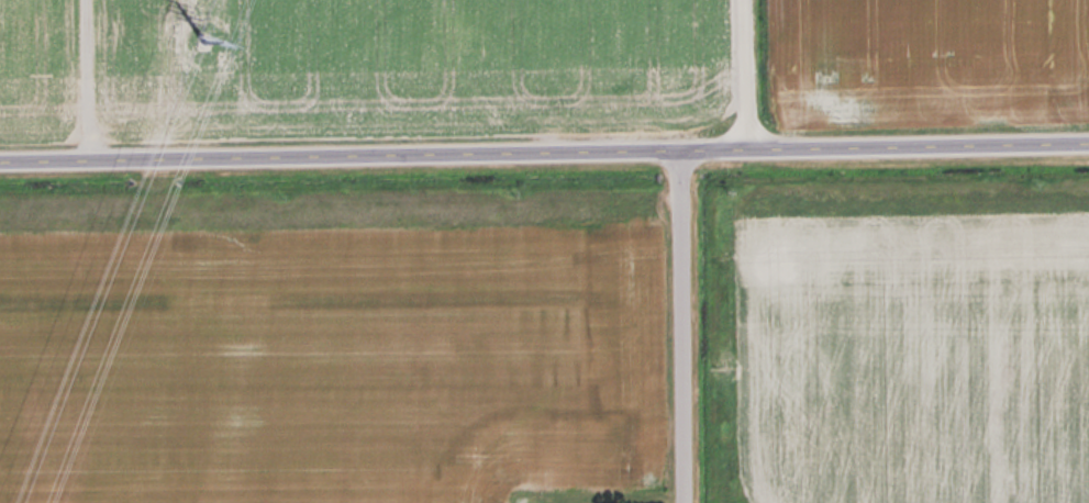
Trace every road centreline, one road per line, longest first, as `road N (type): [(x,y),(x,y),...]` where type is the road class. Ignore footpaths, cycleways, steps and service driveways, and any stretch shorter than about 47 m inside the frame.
road 1 (residential): [(1088,149),(0,168)]
road 2 (residential): [(687,502),(685,187)]
road 3 (residential): [(744,123),(743,0)]

